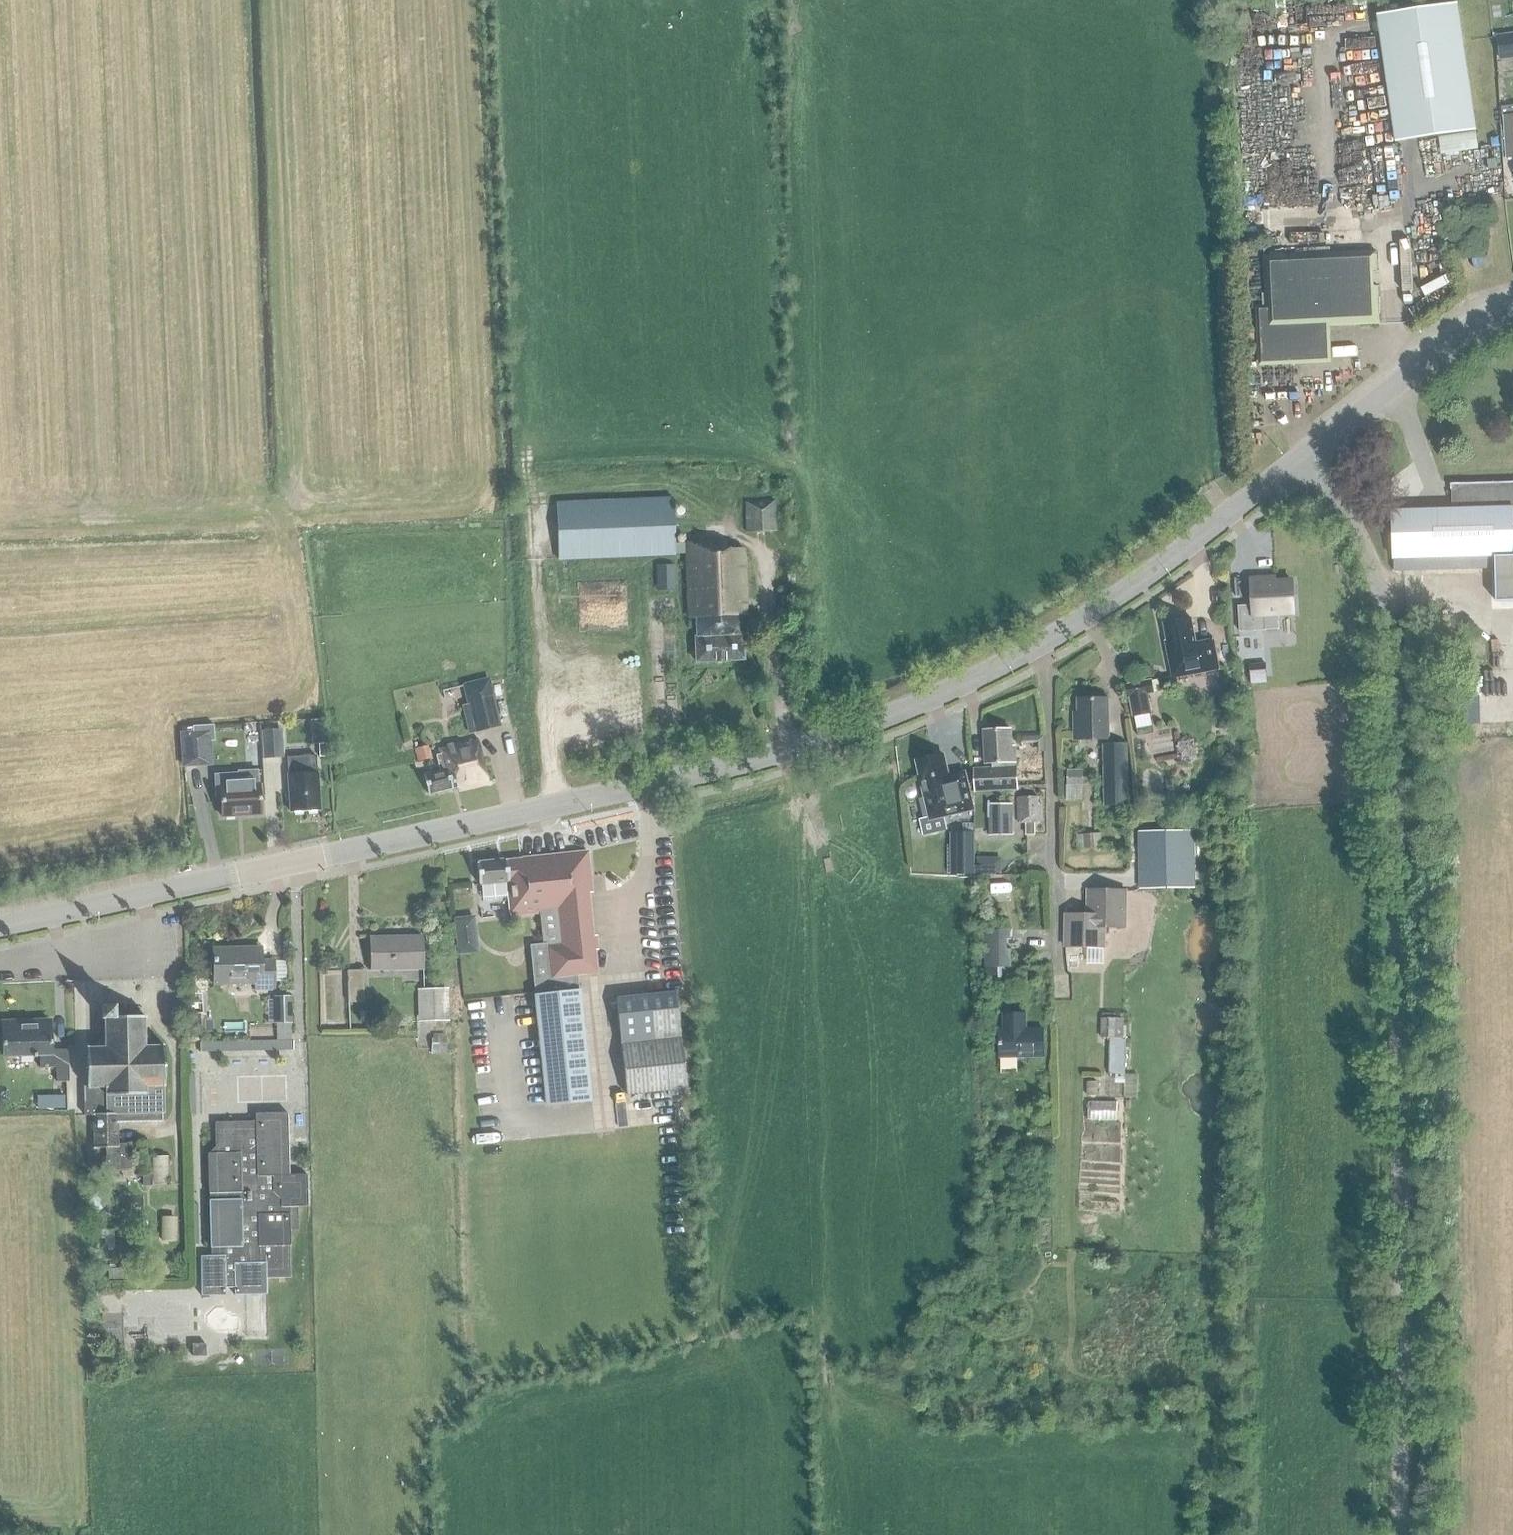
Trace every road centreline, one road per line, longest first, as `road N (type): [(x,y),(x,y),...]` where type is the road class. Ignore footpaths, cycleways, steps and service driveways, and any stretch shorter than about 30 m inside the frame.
road 1 (unclassified): [(1400,1534),(1400,967),(1388,640),(1370,563),(1303,458)]
road 2 (tertiary): [(0,927),(741,763),(896,714),(1033,647)]
road 3 (tertiary): [(1033,647),(1187,549),(1303,458)]
road 4 (residential): [(1033,647),(1049,706),(1057,943)]
road 5 (tertiary): [(1303,458),(1512,302)]

